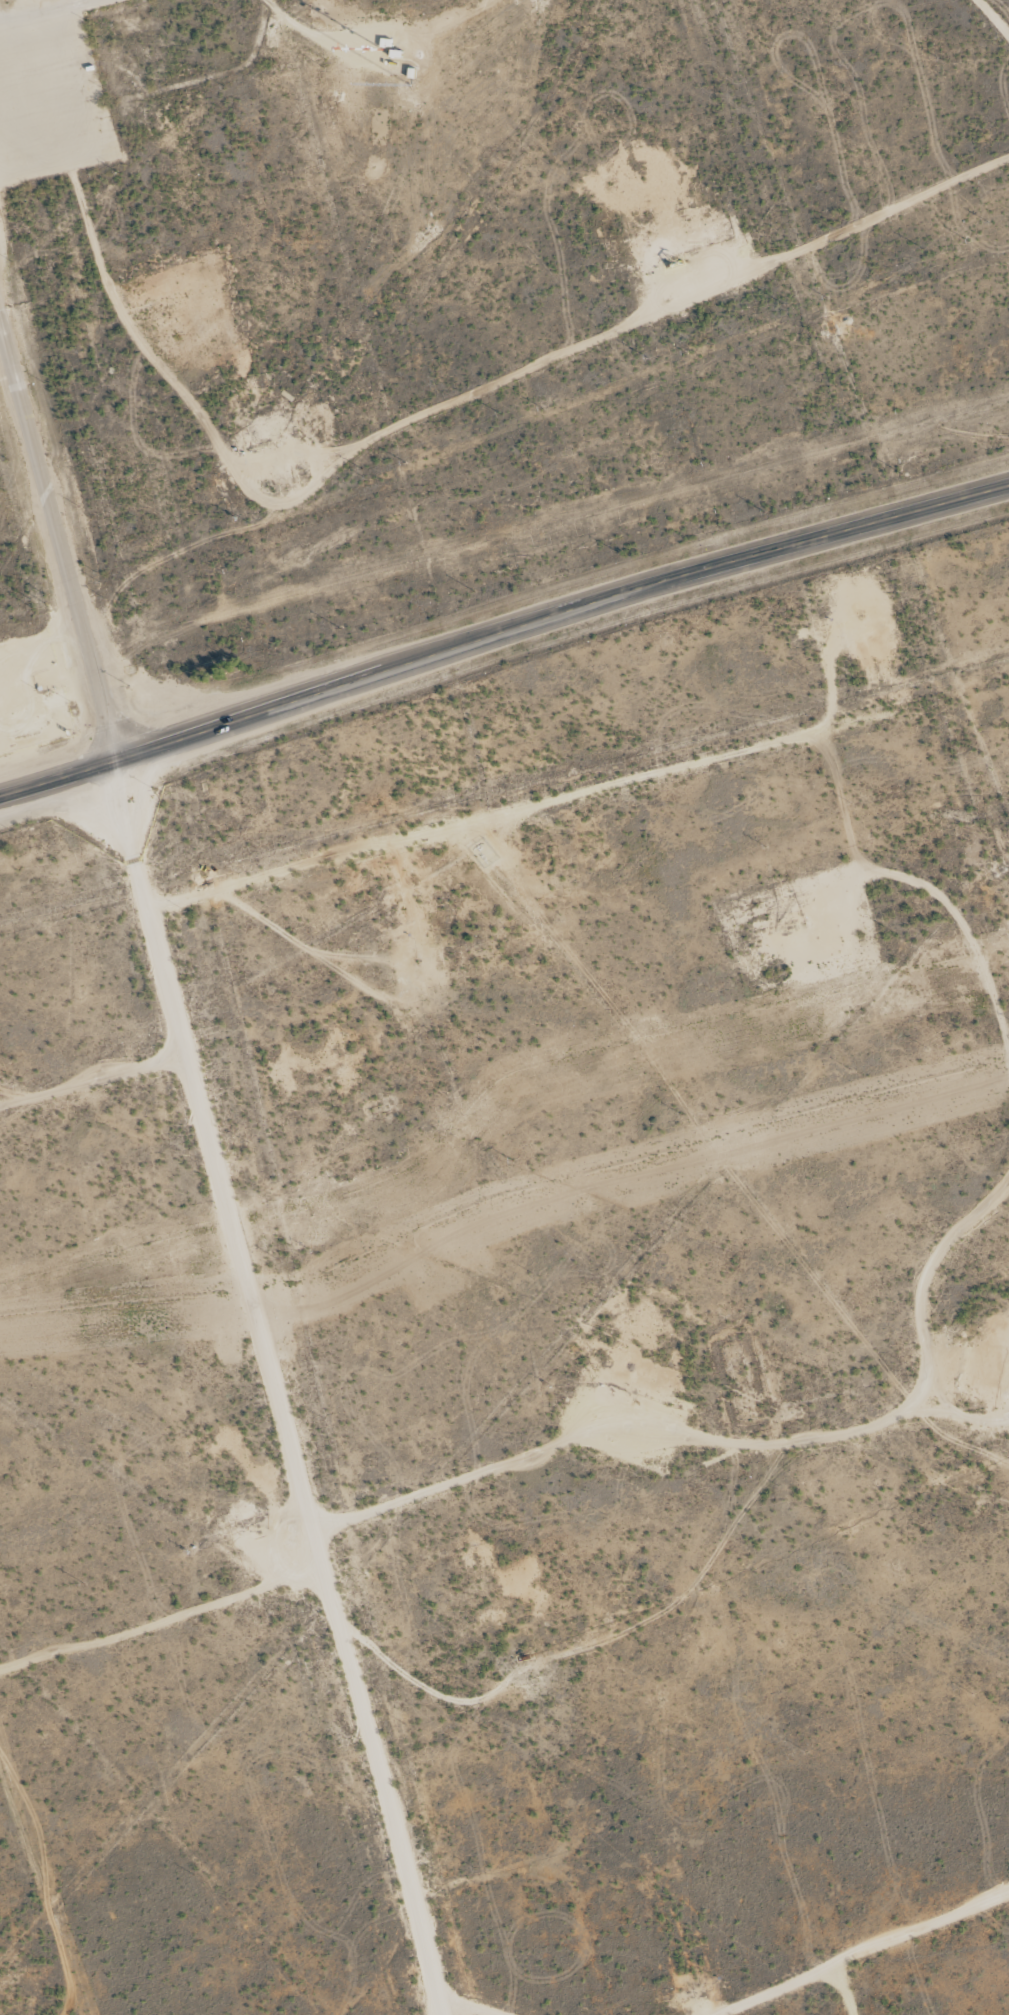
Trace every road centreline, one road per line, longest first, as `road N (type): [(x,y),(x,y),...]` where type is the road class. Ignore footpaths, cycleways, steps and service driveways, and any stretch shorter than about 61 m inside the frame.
road 1 (residential): [(453,2014),(120,759)]
road 2 (primary): [(0,795),(578,606),(1008,485)]
road 3 (residential): [(120,759),(0,337)]

